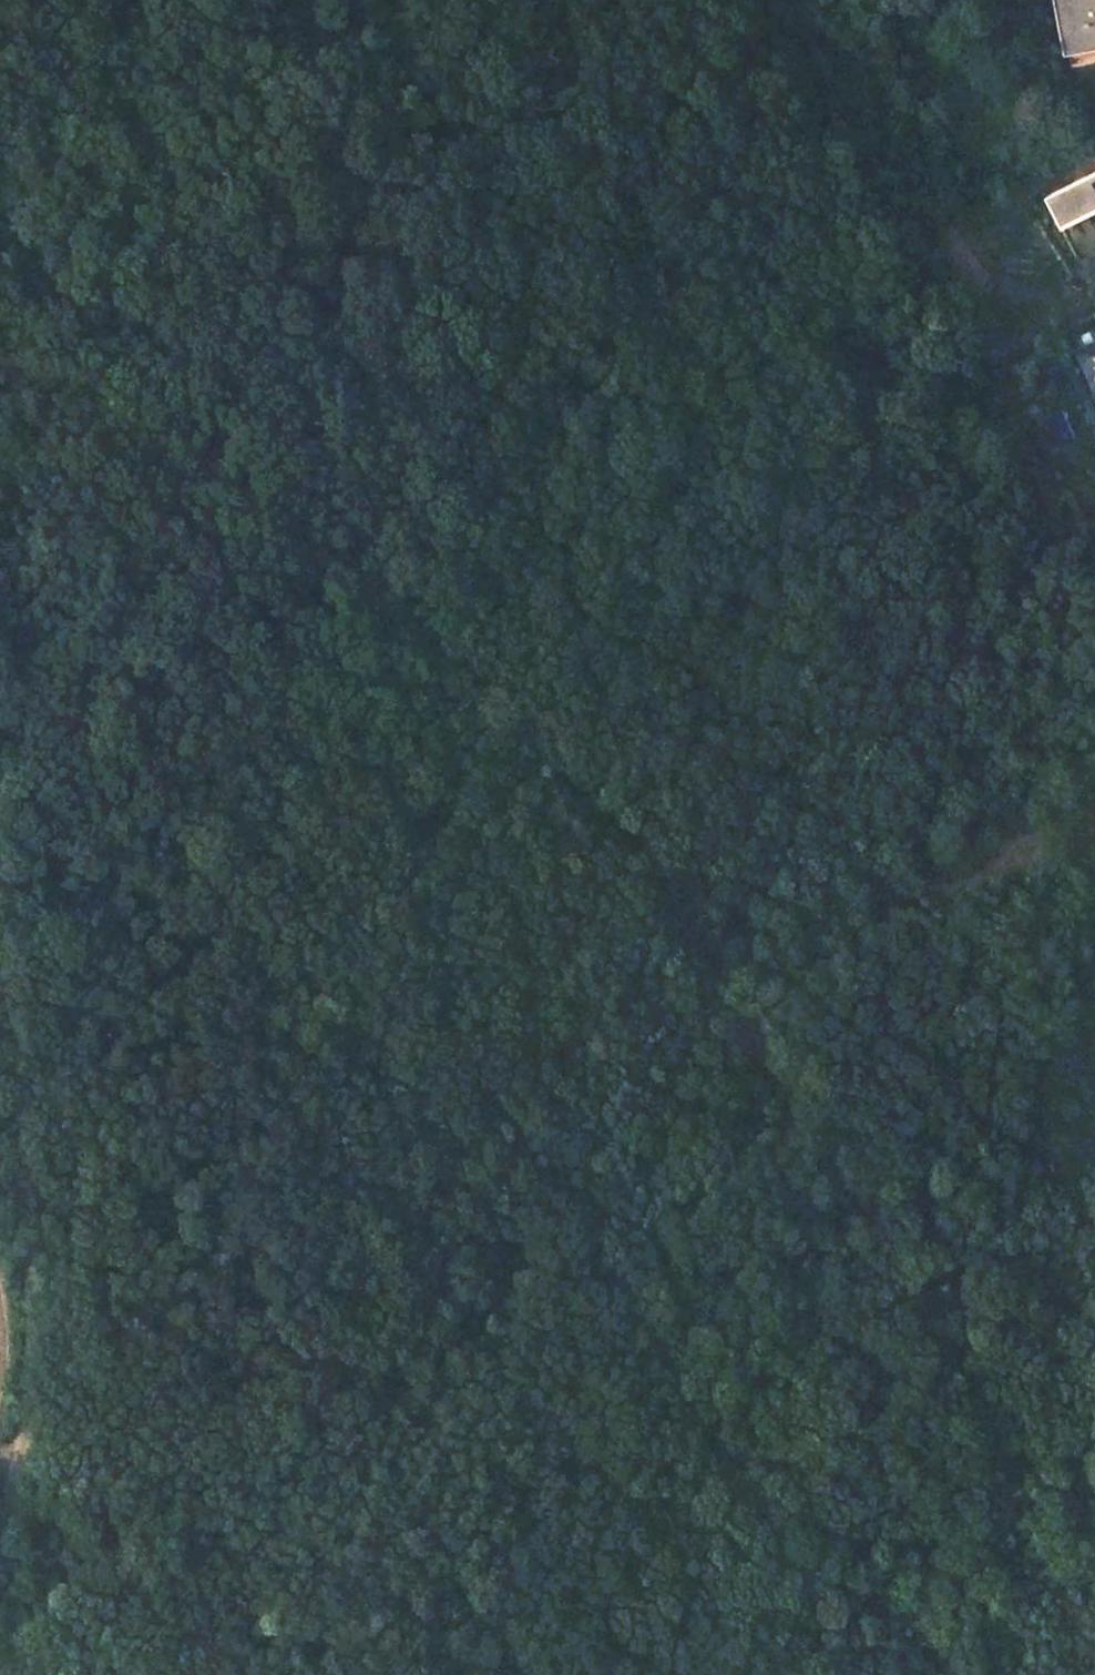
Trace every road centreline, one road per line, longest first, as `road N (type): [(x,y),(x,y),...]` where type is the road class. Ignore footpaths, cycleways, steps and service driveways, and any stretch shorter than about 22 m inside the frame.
road 1 (track): [(1094,1661),(1039,1555),(992,1438),(742,1008),(601,816),(405,610),(202,456),(55,383),(0,370)]
road 2 (track): [(0,904),(28,1182),(29,1297),(21,1453),(0,1542)]
road 3 (track): [(0,1549),(16,1621),(11,1674)]

